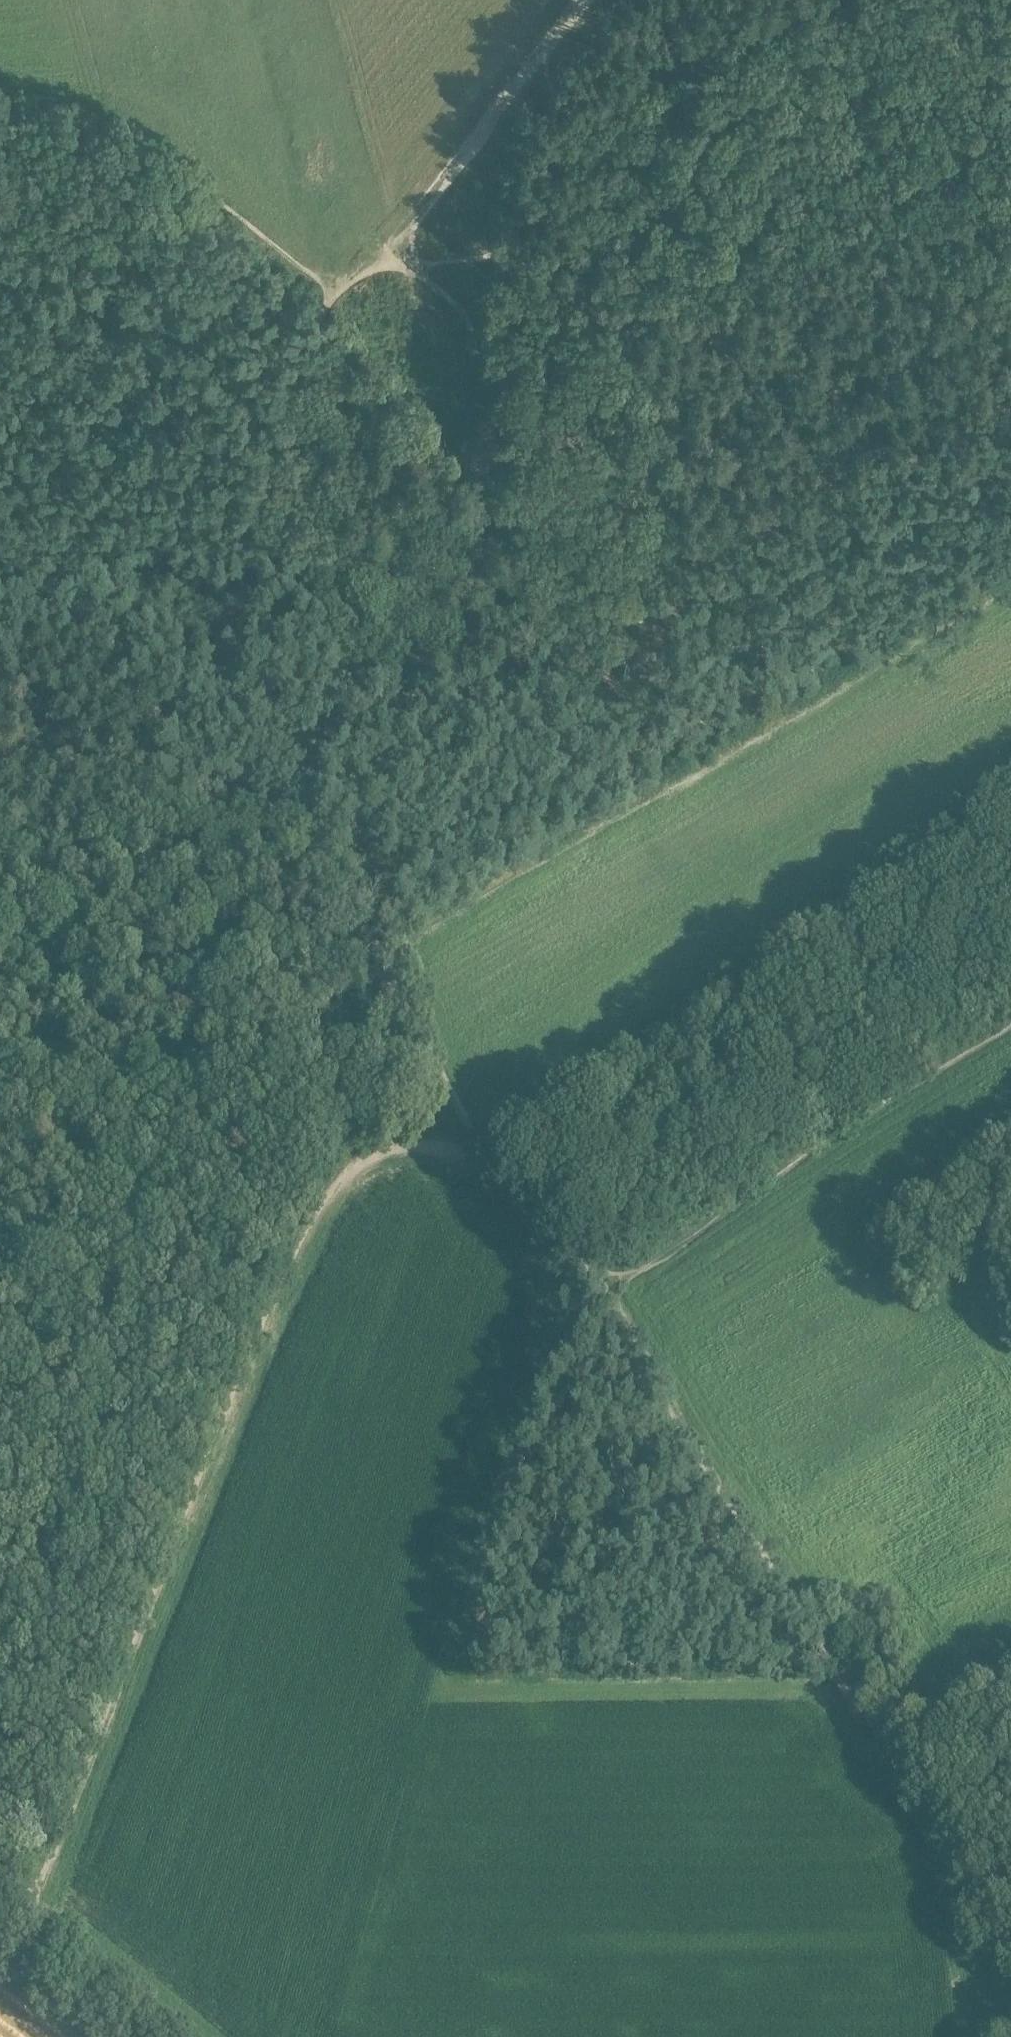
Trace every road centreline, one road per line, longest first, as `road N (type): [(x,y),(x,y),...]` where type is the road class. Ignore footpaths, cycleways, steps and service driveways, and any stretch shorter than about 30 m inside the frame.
road 1 (track): [(352,294),(276,379),(256,416),(250,495),(269,557),(356,680),(410,702),(484,700),(529,689),(795,545),(869,519),(1010,514)]
road 2 (track): [(1010,1900),(709,1472),(599,1275),(486,1152)]
road 3 (track): [(629,632),(659,514),(650,401),(552,79)]
road 4 (track): [(0,193),(93,217),(126,215),(189,184),(284,239),(352,294)]
road 5 (track): [(352,294),(414,261),(407,240),(552,79)]
road 6 (track): [(414,261),(550,278),(634,341)]
road 7 (track): [(0,108),(189,184)]

